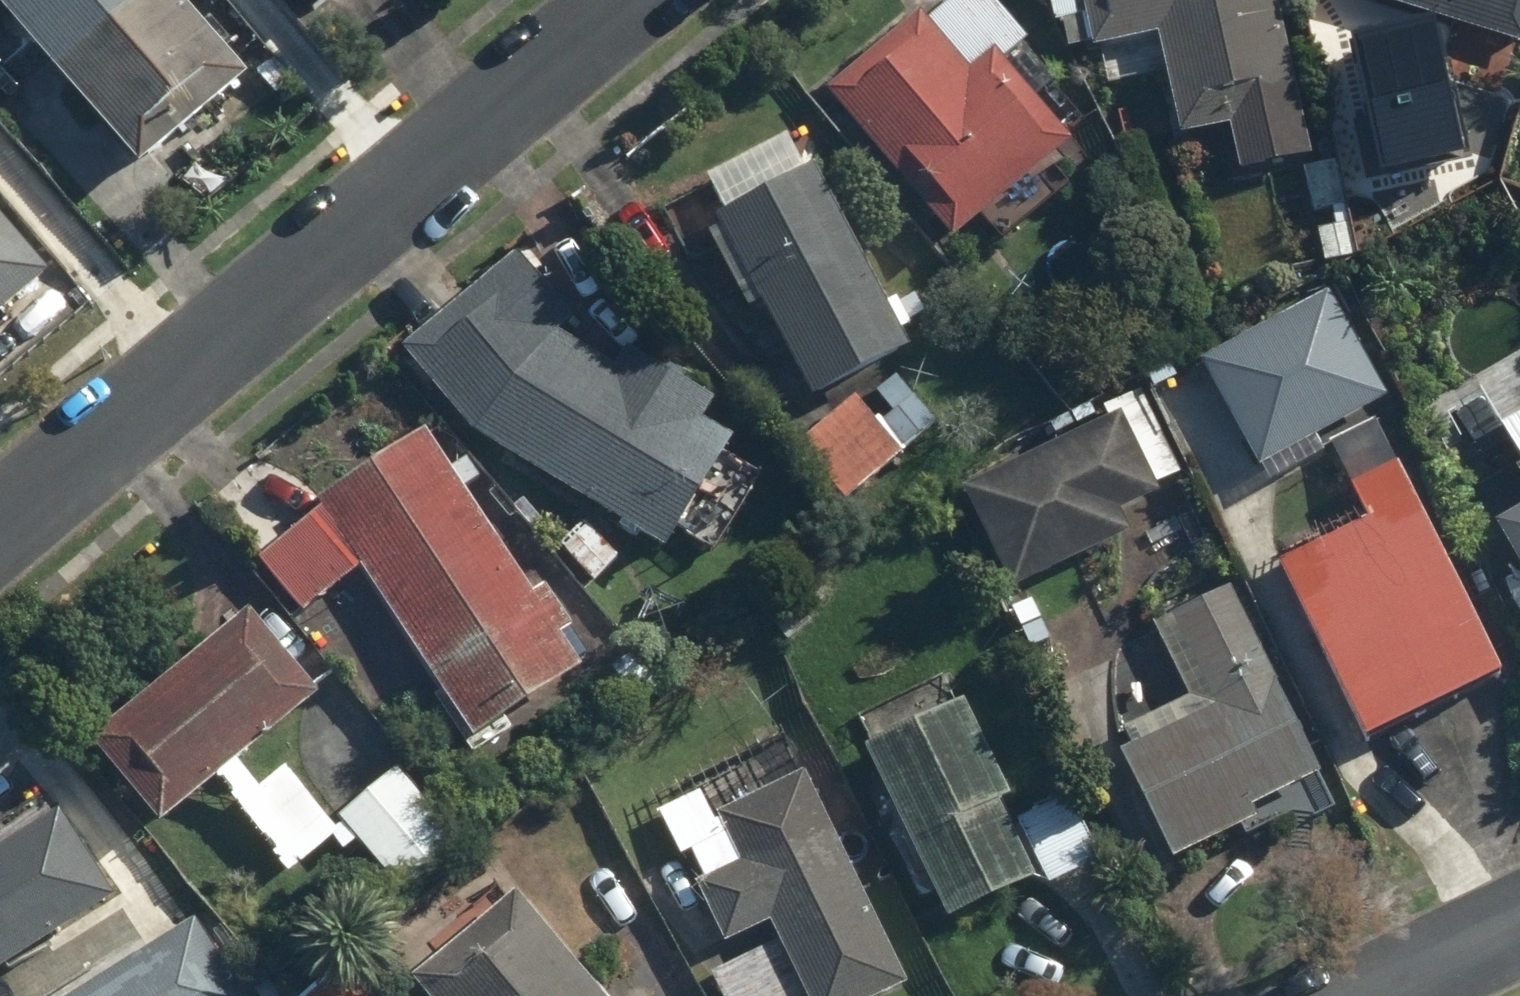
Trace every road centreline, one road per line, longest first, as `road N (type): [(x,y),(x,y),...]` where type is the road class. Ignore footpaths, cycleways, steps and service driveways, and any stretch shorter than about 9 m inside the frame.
road 1 (residential): [(622,0),(0,523)]
road 2 (residential): [(1519,926),(1371,995)]

